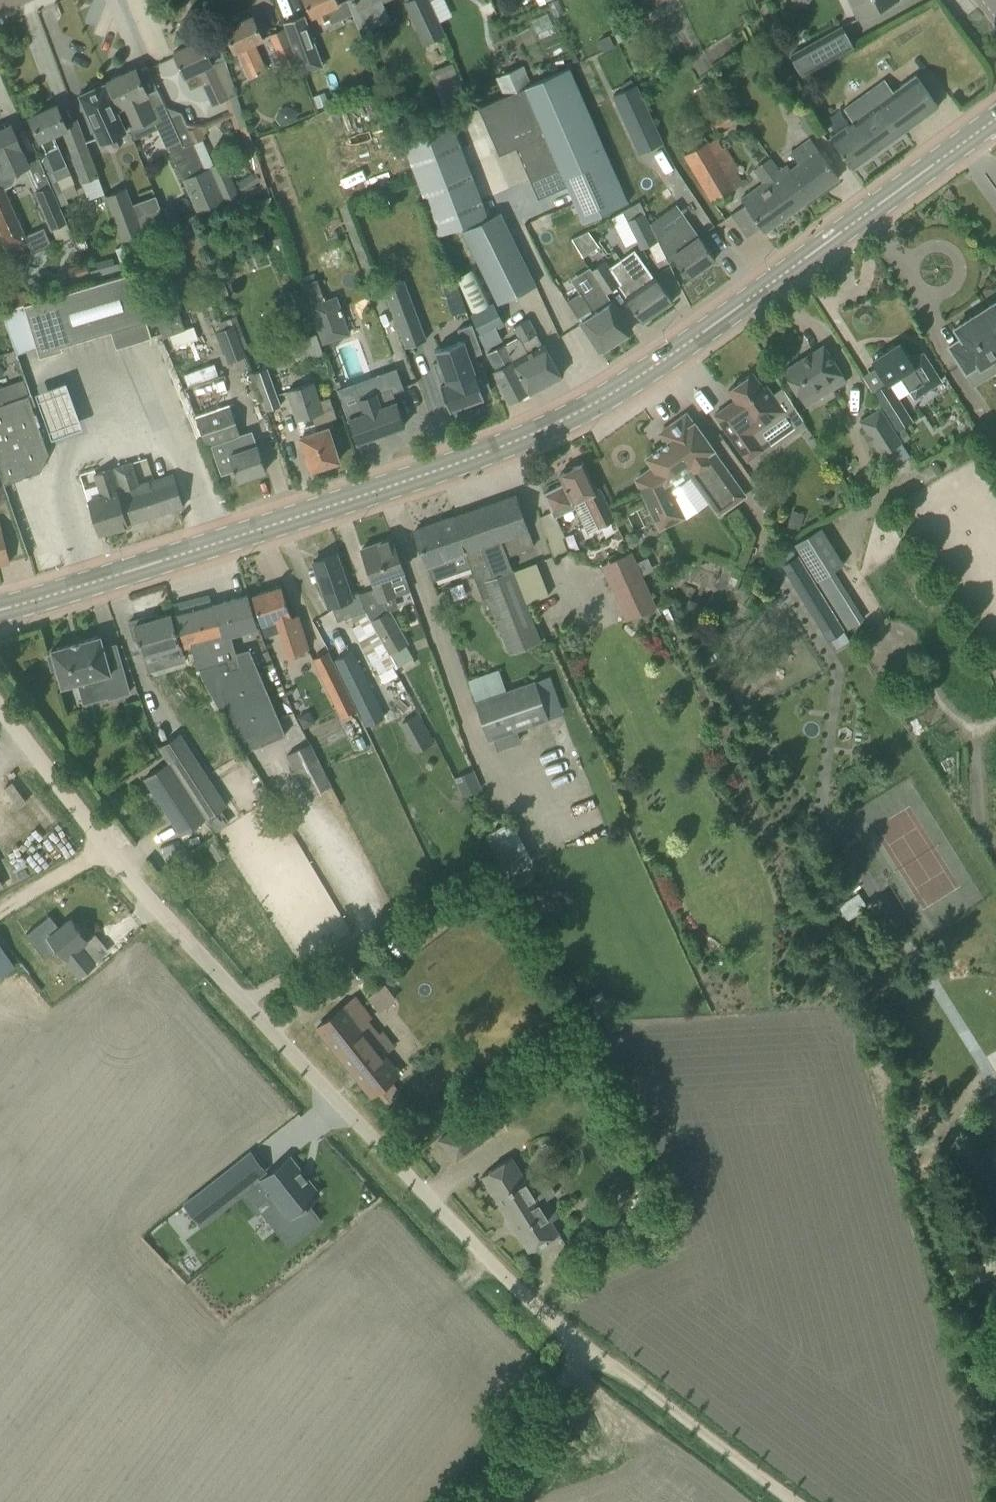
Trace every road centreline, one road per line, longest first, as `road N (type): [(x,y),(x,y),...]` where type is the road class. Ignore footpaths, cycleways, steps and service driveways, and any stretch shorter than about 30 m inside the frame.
road 1 (tertiary): [(995,118),(621,389),(524,438),(0,608)]
road 2 (unclassified): [(586,1349),(169,921),(0,709)]
road 3 (track): [(586,1349),(786,1501)]
road 4 (unclassified): [(586,1349),(468,1501)]

